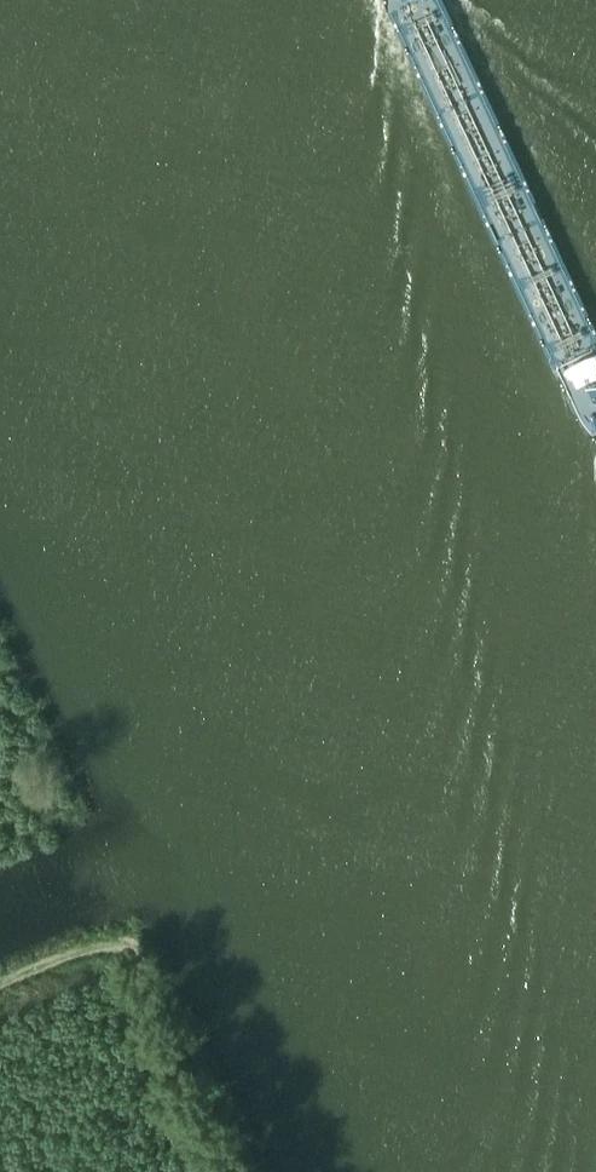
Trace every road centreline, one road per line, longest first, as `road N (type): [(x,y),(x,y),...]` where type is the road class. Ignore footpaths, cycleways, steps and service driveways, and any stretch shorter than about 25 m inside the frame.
road 1 (track): [(0,982),(89,949),(121,947),(143,965),(241,1171)]

